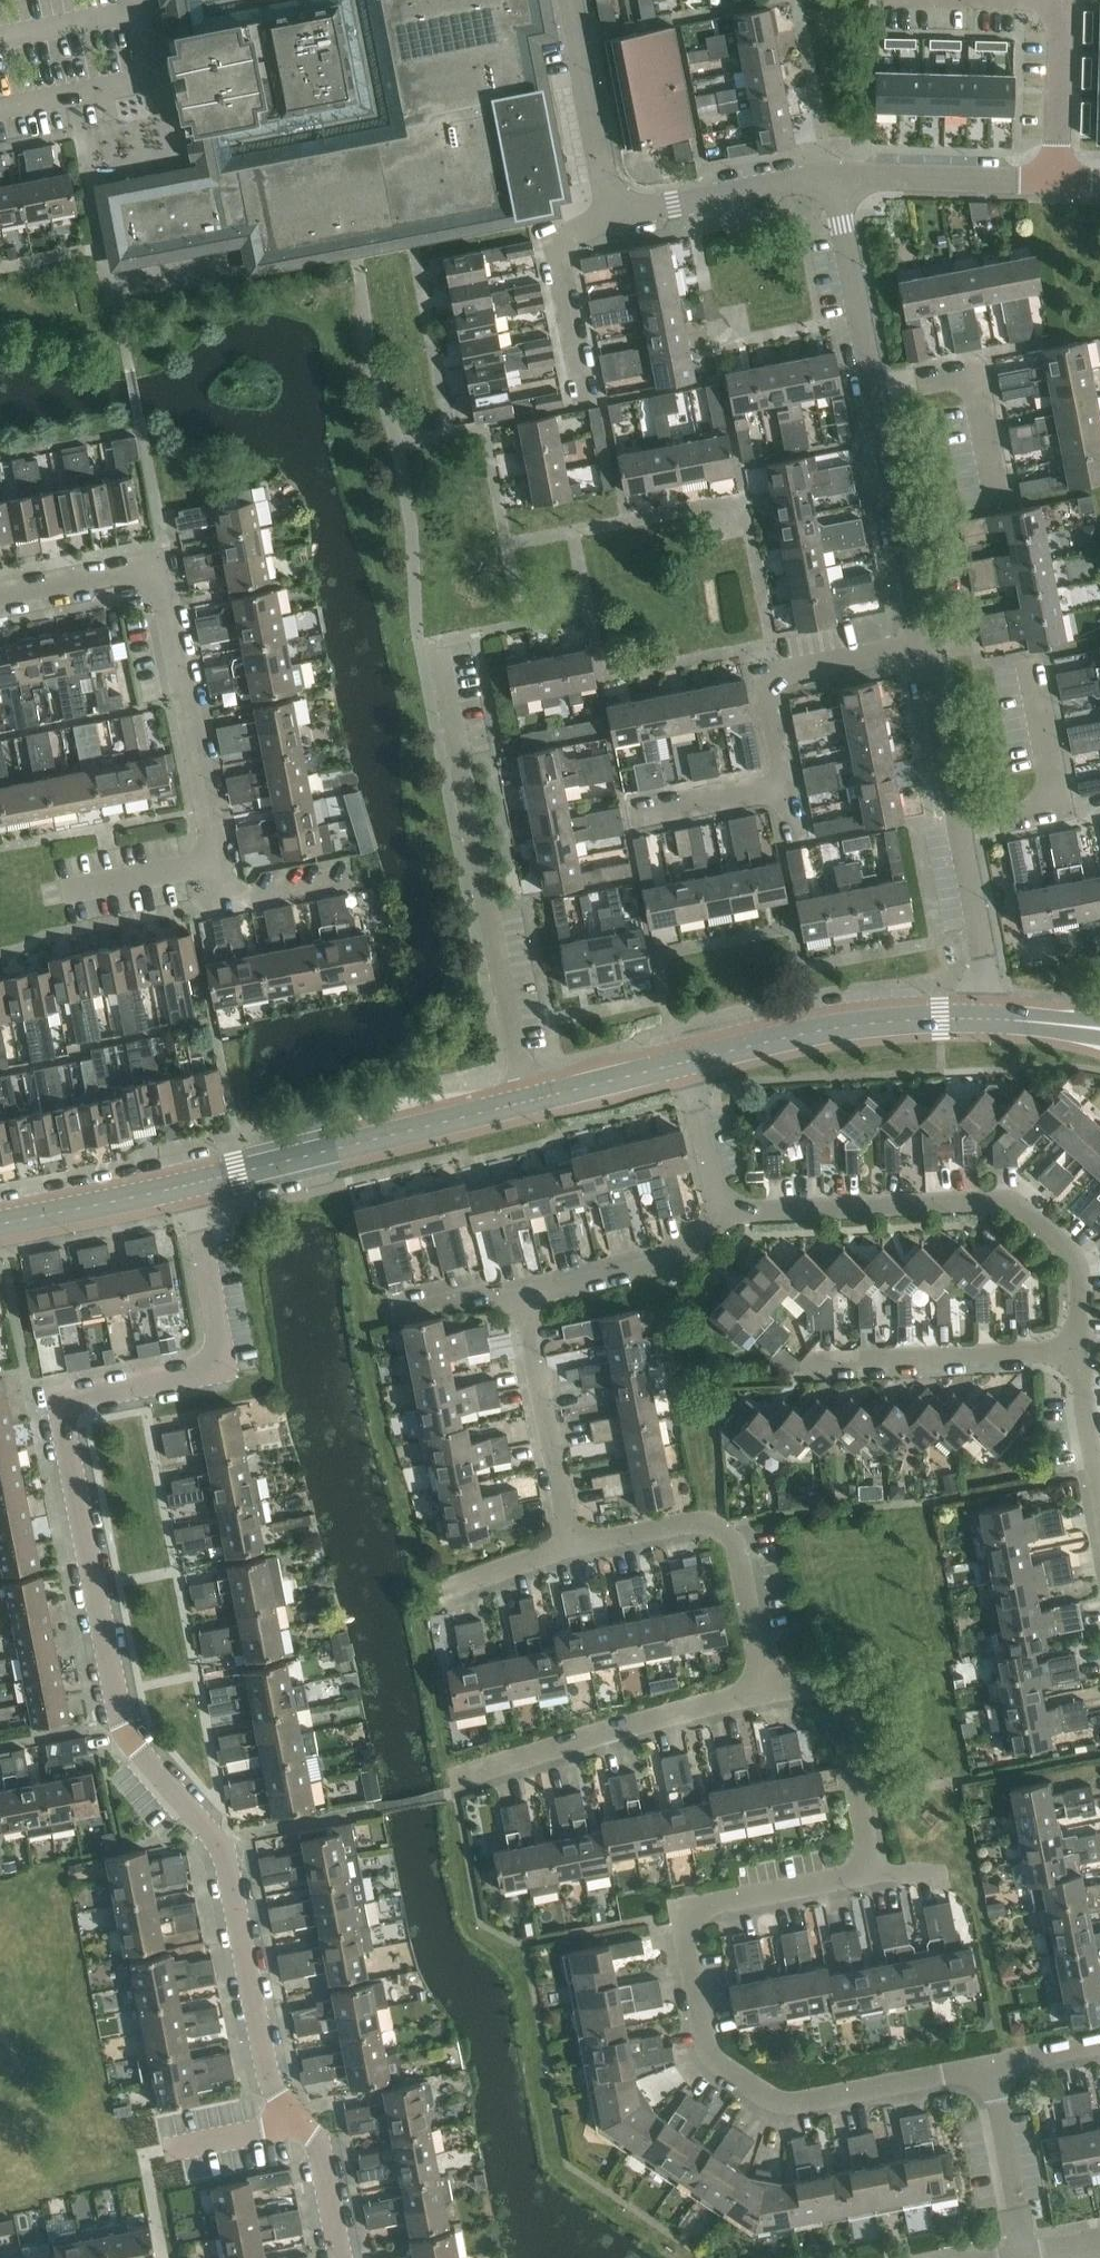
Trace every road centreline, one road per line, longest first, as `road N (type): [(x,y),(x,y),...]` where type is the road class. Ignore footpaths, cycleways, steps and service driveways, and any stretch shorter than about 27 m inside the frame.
road 1 (residential): [(346,2257),(325,2155),(278,2099),(227,1859),(122,1722),(59,1399),(226,1368),(191,1186)]
road 2 (residential): [(992,2066),(808,2108),(764,2098),(714,2054),(685,1924),(691,1908),(872,1871),(839,1709),(802,1688),(765,1690)]
road 3 (residential): [(227,903),(161,567),(0,597)]
road 4 (residential): [(1081,1350),(1076,1260),(1009,1205),(725,1217)]
road 5 (residential): [(533,1099),(441,656)]
road 6 (tertiary): [(191,1186),(533,1099)]
road 7 (residential): [(765,1690),(740,1549),(730,1532),(705,1524),(571,1548)]
road 8 (residential): [(453,1780),(765,1690)]
road 9 (tertiary): [(690,1060),(874,1022),(1001,1018)]
road 10 (residential): [(923,642),(764,675),(786,786)]
road 11 (residential): [(817,1363),(1081,1350)]
road 12 (residential): [(923,642),(874,390)]
road 13 (residential): [(960,829),(1062,808),(1032,663)]
road 14 (residential): [(571,1548),(525,1302)]
road 15 (residential): [(589,403),(555,235),(619,215)]
road 16 (residential): [(874,390),(972,371),(998,499)]
road 17 (residential): [(832,177),(1056,182)]
road 18 (residential): [(525,1302),(664,1264),(725,1217)]
road 19 (residential): [(619,215),(578,0)]
road 20 (residential): [(874,390),(832,177)]
road 21 (residential): [(619,215),(832,177)]
road 22 (tertiary): [(0,1225),(191,1186)]
road 23 (residential): [(1001,1018),(960,829)]
road 24 (residential): [(1028,2256),(992,2066)]
road 25 (residential): [(960,829),(923,642)]
road 26 (residential): [(1064,0),(1056,182)]
road 27 (tertiary): [(533,1099),(690,1060)]
road 28 (residential): [(725,1217),(690,1060)]
road 29 (residential): [(786,786),(631,817)]
road 30 (residential): [(398,1312),(484,1293),(525,1302)]
road 31 (residential): [(1099,1478),(1081,1350)]
road 32 (residential): [(451,1589),(571,1548)]

